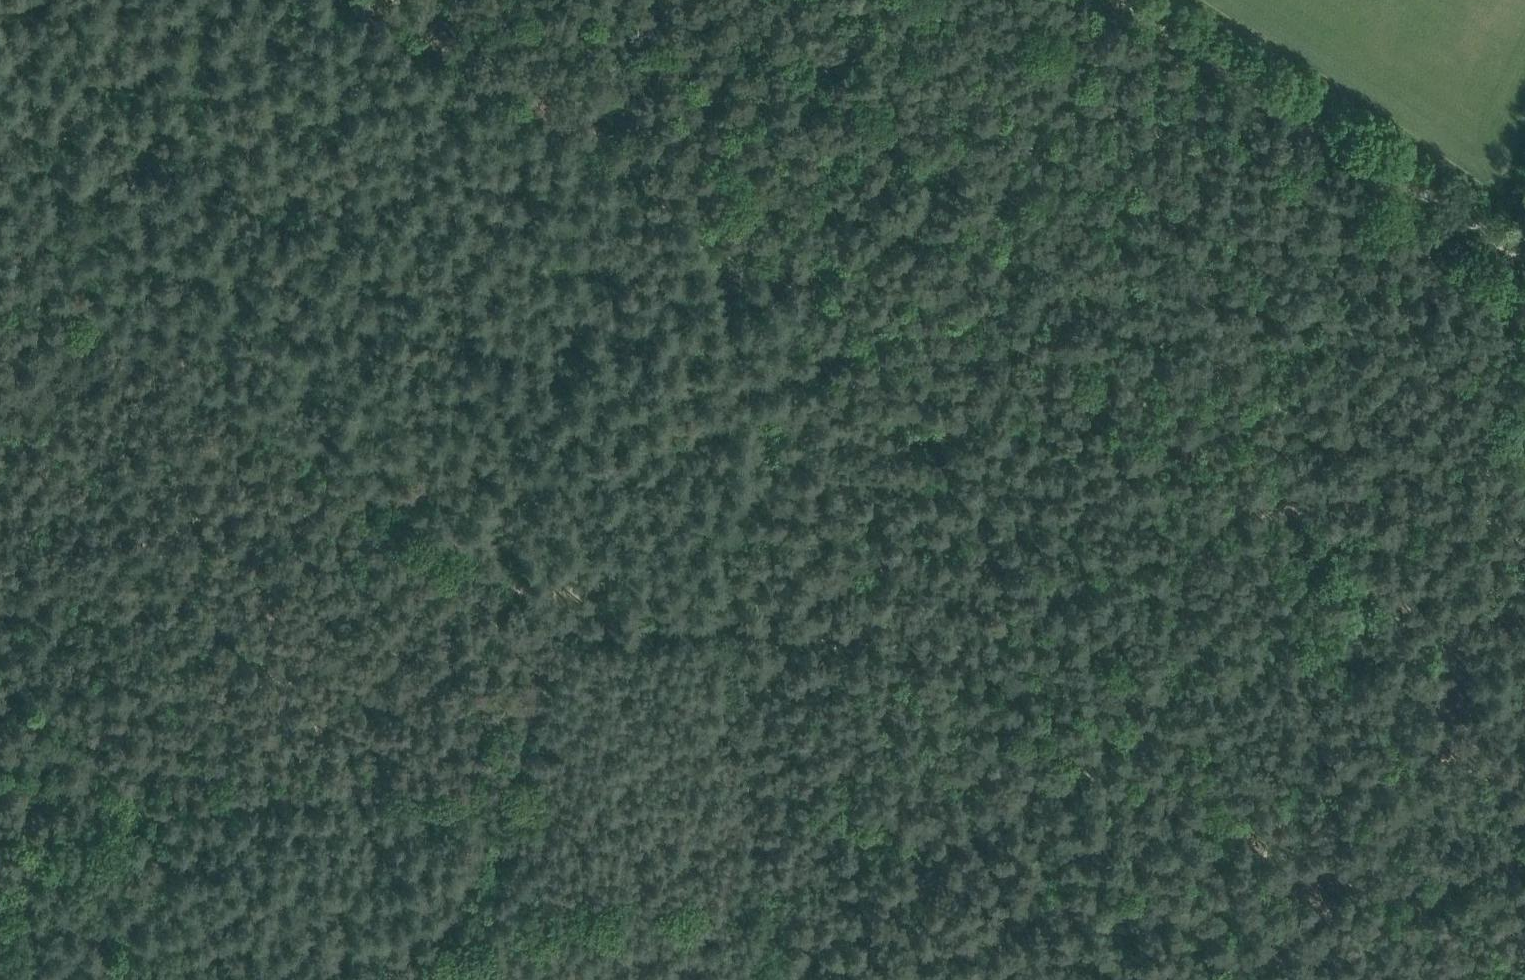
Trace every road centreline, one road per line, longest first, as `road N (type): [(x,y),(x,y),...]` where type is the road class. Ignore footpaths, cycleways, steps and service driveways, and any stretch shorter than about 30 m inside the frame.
road 1 (track): [(1514,938),(765,618),(566,590),(0,230)]
road 2 (track): [(1472,650),(1300,502),(1066,366),(832,290),(368,0)]
road 3 (track): [(1123,0),(1508,245)]
road 4 (track): [(566,590),(509,804),(421,979)]
road 5 (track): [(868,300),(817,406),(765,618)]
road 6 (track): [(1524,537),(1472,650),(1461,713),(1524,776)]

